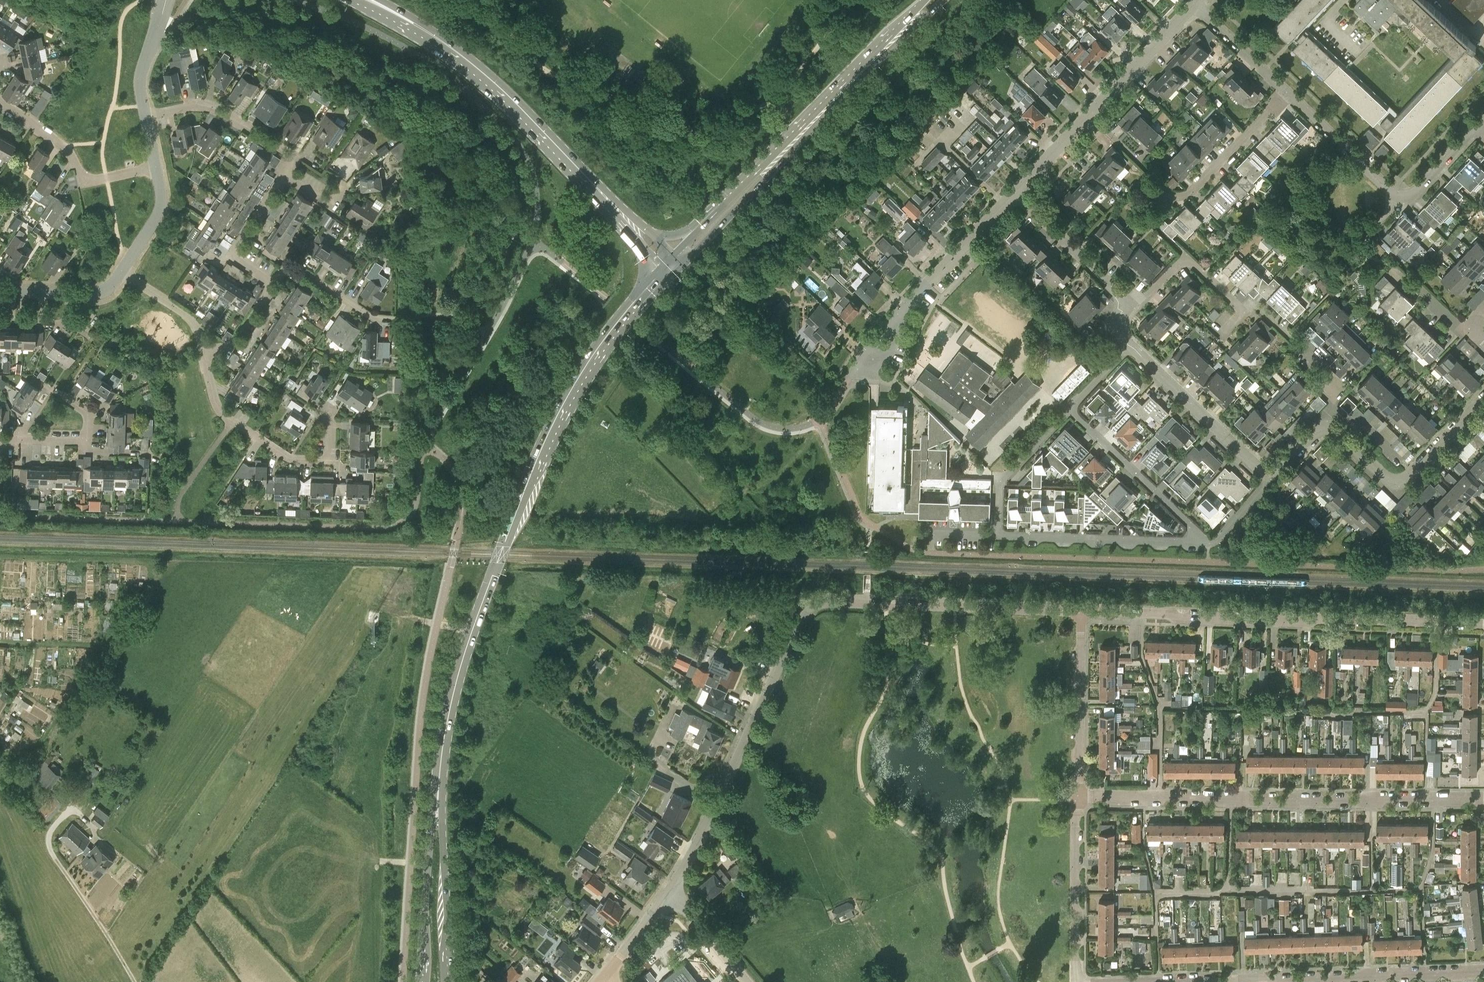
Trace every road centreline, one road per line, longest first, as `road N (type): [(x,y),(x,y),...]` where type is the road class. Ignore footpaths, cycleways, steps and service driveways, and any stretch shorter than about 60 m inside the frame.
road 1 (primary): [(438,789),(458,674),(532,477),(580,375),(665,270)]
road 2 (residential): [(1079,795),(1483,798)]
road 3 (residential): [(1483,624),(1082,610)]
road 4 (residential): [(1069,409),(999,483),(997,536),(1206,543)]
road 5 (primary): [(631,223),(454,50),(370,0)]
road 6 (residential): [(1082,610),(823,601),(794,624)]
road 7 (residential): [(672,889),(794,624)]
road 8 (track): [(0,558),(155,567),(101,651),(82,645)]
road 9 (residential): [(1222,981),(1483,972)]
road 10 (residential): [(1015,193),(1194,4)]
road 11 (residential): [(1475,127),(1414,194),(1399,196),(1289,94)]
road 12 (residential): [(851,376),(889,323),(1015,193)]
road 13 (primary): [(769,165),(933,0)]
road 14 (residential): [(1330,427),(1398,481),(1483,398)]
road 15 (primary): [(438,789),(421,981)]
road 16 (track): [(133,981),(52,851),(50,834),(63,816)]
road 17 (primary): [(449,981),(438,789)]
road 18 (residential): [(1069,409),(1206,543)]
road 19 (residential): [(1130,346),(1270,472)]
road 20 (residential): [(155,166),(87,179),(48,133),(0,103)]
road 21 (residential): [(1077,981),(1079,795)]
road 22 (residential): [(1079,795),(1082,610)]
road 23 (residential): [(328,461),(290,460),(221,413),(204,352)]
road 24 (residential): [(285,173),(294,159),(213,106),(145,114)]
road 25 (residential): [(1015,193),(1130,304)]
road 26 (residential): [(1170,196),(1193,190),(1289,94)]
road 27 (residential): [(1243,311),(1185,256),(1130,304)]
road 28 (residential): [(275,282),(235,249),(285,173)]
road 29 (residential): [(395,319),(371,317),(294,268),(275,282)]
road 30 (primary): [(676,260),(693,251),(769,165)]
road 31 (residential): [(1289,94),(1194,4)]
road 32 (residential): [(0,291),(99,293),(122,272)]
road 33 (residential): [(672,889),(748,981)]

